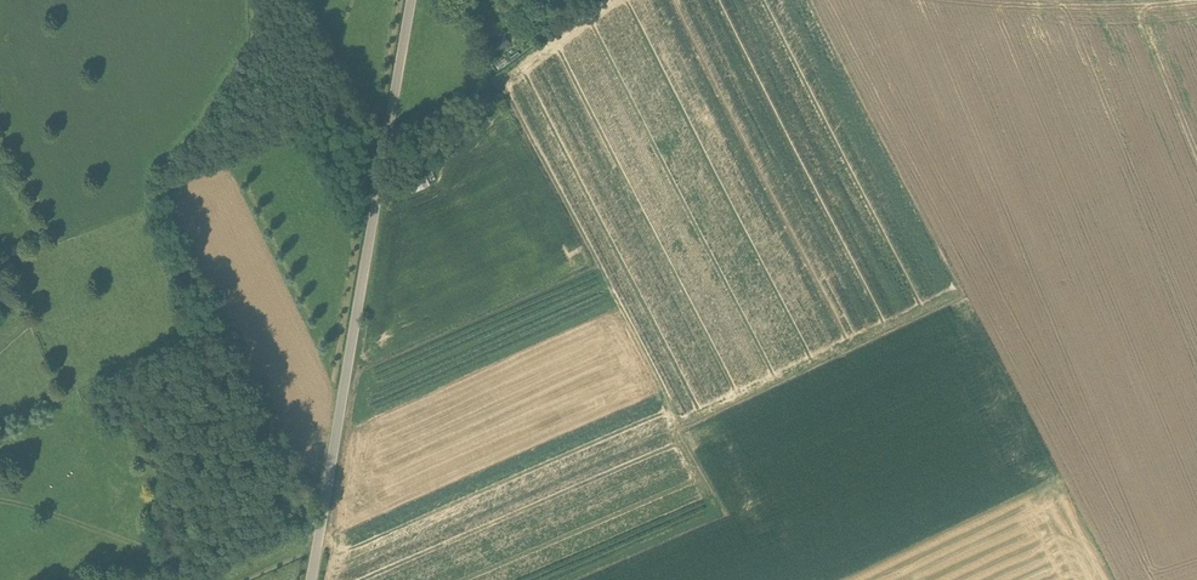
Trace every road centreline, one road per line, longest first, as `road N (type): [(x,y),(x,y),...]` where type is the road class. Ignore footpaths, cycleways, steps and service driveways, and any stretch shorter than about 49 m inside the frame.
road 1 (unclassified): [(311,579),(412,0)]

